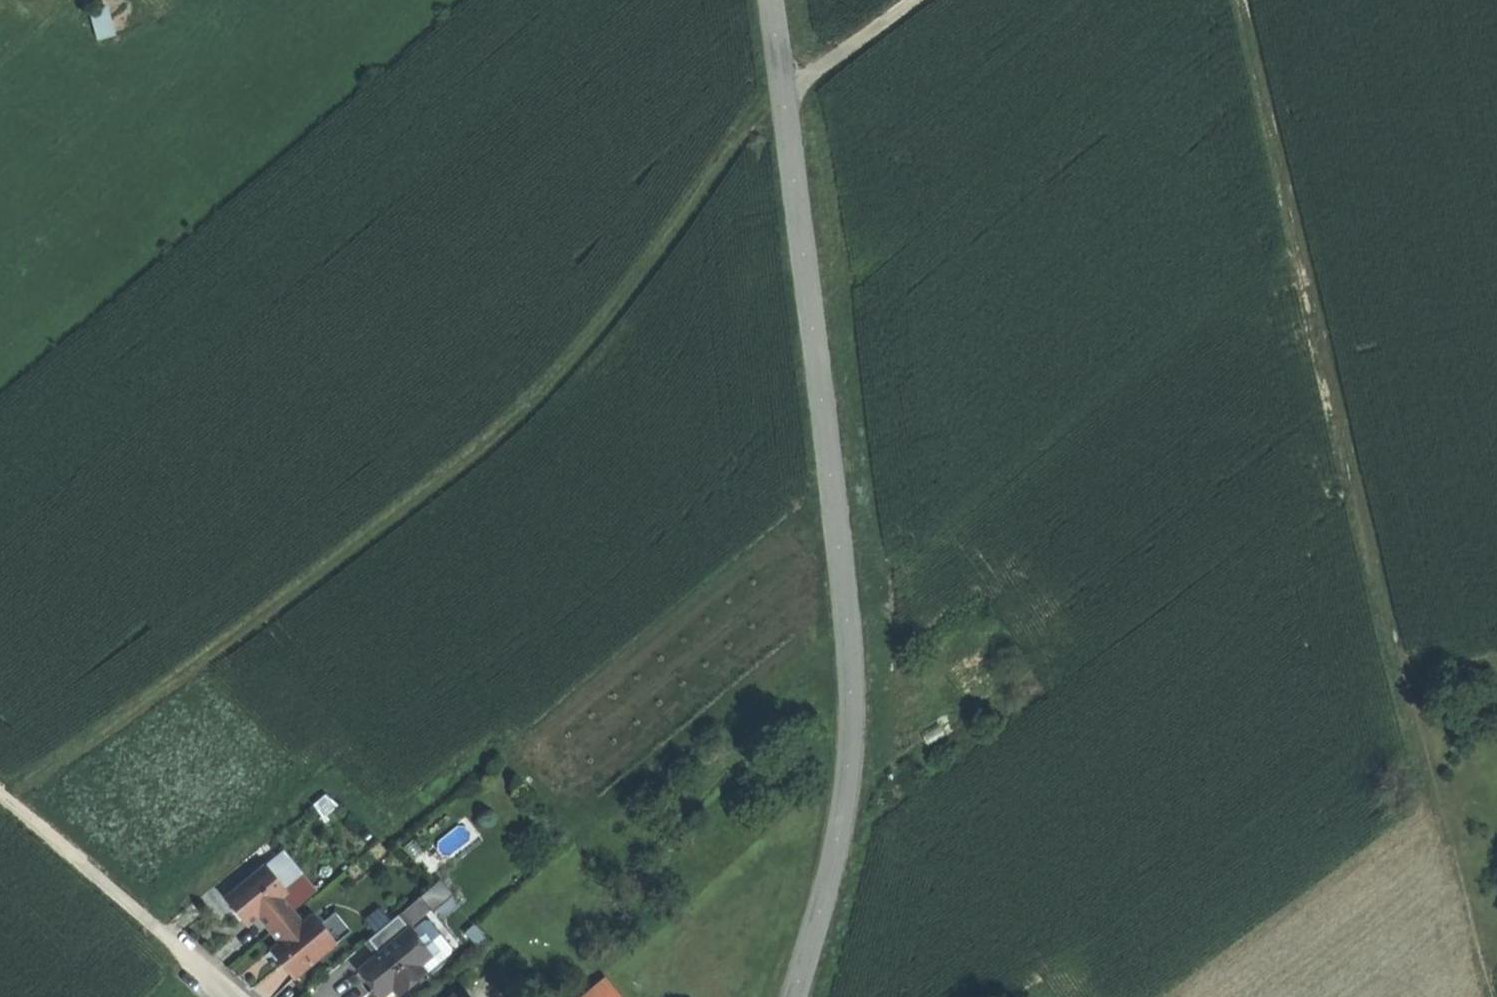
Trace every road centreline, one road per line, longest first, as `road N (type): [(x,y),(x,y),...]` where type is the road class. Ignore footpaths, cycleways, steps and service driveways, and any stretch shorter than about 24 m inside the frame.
road 1 (track): [(2,804),(209,660),(514,421),(580,352),(785,97),(911,0)]
road 2 (track): [(1492,996),(1235,0)]
road 3 (tertiary): [(793,996),(838,831),(851,696),(770,0)]
road 4 (track): [(0,802),(164,940)]

